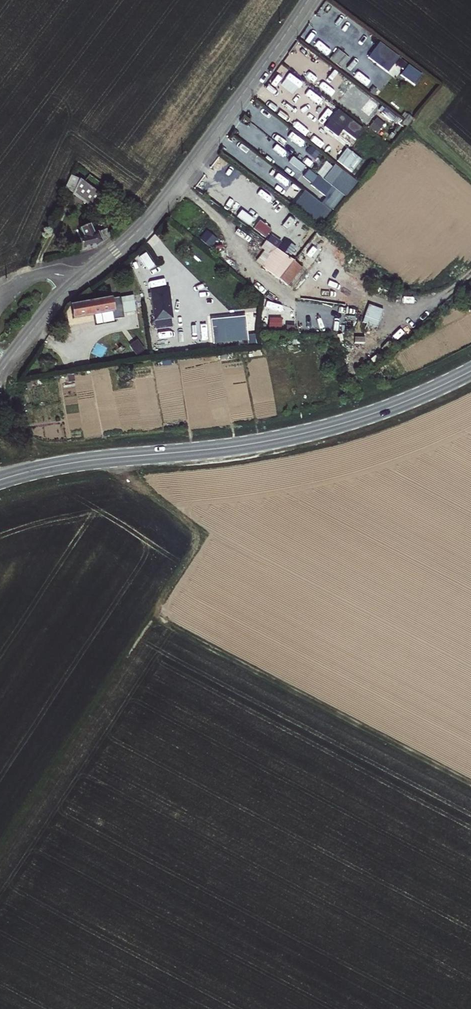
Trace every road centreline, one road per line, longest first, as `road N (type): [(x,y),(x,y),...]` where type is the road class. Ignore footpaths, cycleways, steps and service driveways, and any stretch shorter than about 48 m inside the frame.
road 1 (track): [(470,780),(178,629),(165,617),(204,533),(110,458)]
road 2 (secondary): [(470,371),(382,411),(310,432),(0,479)]
road 3 (residential): [(309,0),(170,193),(84,276)]
road 4 (residential): [(84,276),(3,366)]

